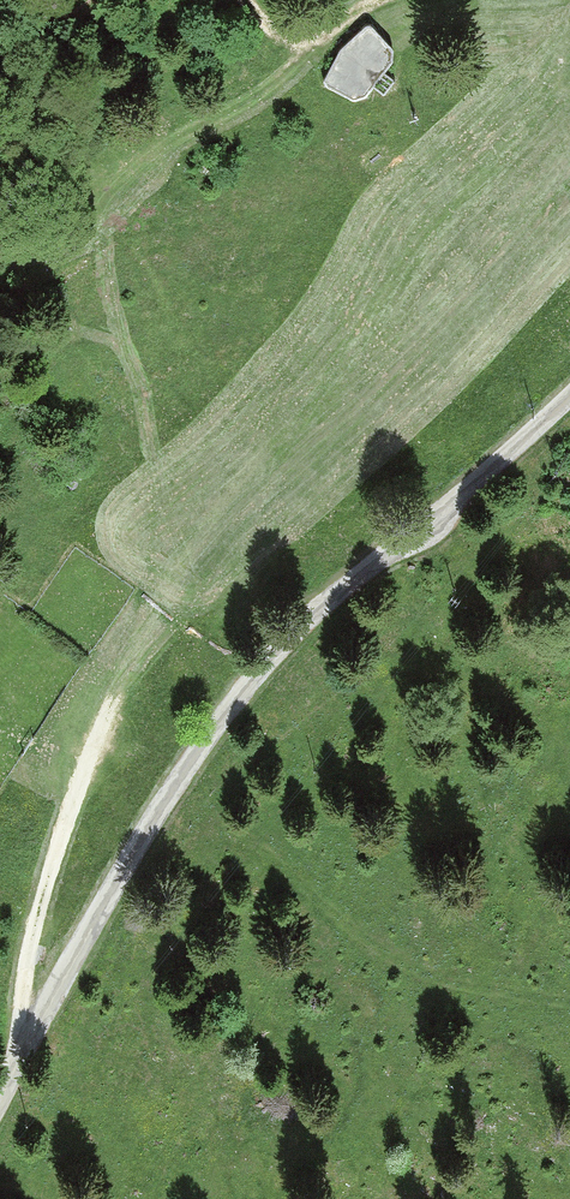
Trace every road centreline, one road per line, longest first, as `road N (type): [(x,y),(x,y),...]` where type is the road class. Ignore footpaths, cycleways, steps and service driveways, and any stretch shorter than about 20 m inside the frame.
road 1 (unclassified): [(0,1101),(139,842),(252,678),(347,581),(476,483),(569,392)]
road 2 (track): [(27,1052),(26,963),(40,904),(113,698)]
road 3 (track): [(388,0),(322,38),(298,41),(278,34),(245,0)]

